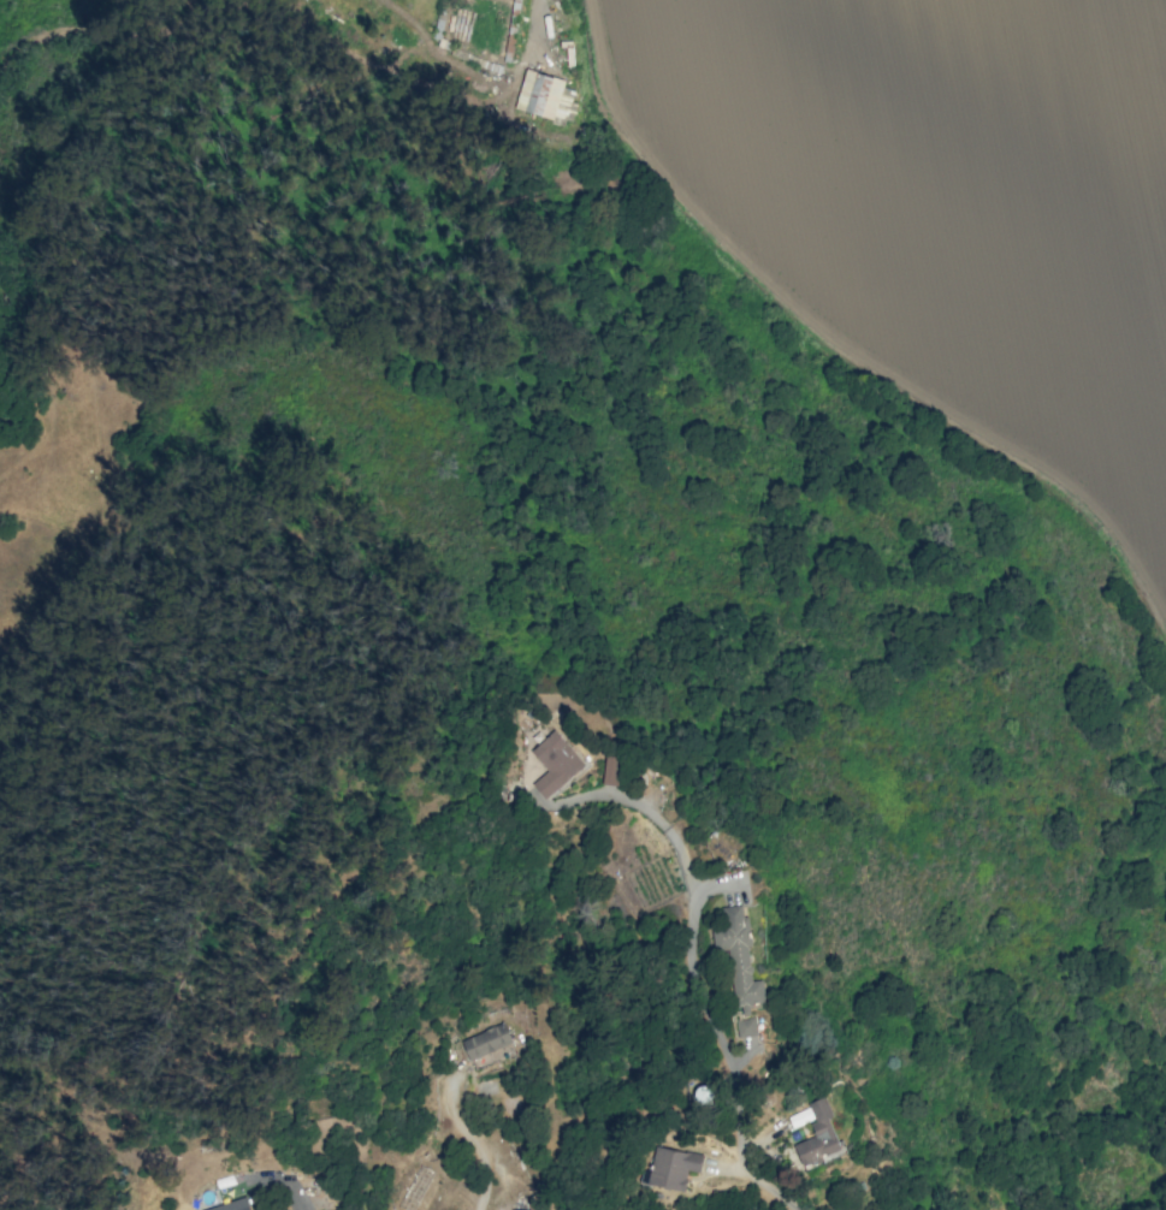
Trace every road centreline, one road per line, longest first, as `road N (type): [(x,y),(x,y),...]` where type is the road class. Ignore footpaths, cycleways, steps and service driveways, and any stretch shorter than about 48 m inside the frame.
road 1 (residential): [(0,1209),(273,1020),(310,936),(359,877),(415,847)]

